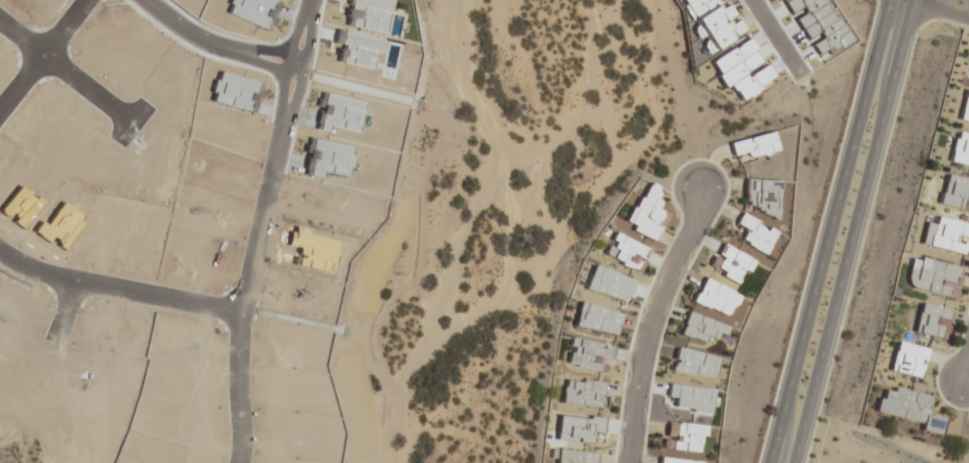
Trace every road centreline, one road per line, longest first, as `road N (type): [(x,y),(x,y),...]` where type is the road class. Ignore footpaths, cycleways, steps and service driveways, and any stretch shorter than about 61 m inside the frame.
road 1 (tertiary): [(890,0),(770,462)]
road 2 (tertiary): [(795,462),(915,0)]
road 3 (residential): [(237,462),(238,313),(262,218),(280,183)]
road 4 (residential): [(631,462),(655,313),(696,226),(702,192)]
road 5 (residential): [(0,252),(71,280),(238,313)]
road 6 (residential): [(280,183),(321,0)]
road 7 (residential): [(303,75),(213,50),(147,0)]
road 8 (residential): [(132,120),(0,17)]
road 9 (residential): [(0,107),(84,0)]

